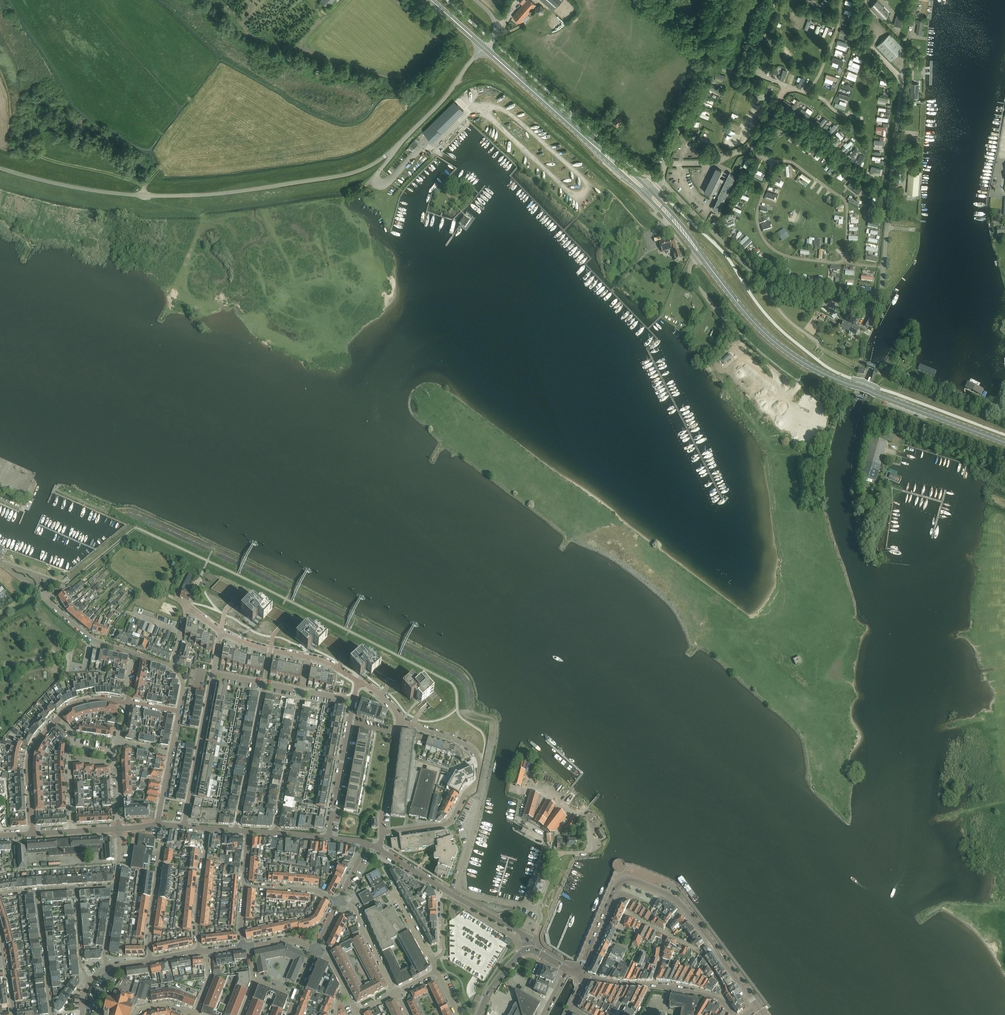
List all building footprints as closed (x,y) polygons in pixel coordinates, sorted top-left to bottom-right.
[(520,23),(536,5),(531,0),(527,0),(527,1),(526,0),(523,0),(521,2),(524,4),(513,17),(520,23)] [(554,10),(563,0),(542,0),(554,10)] [(870,8),(881,20),(889,13),(877,0),(870,8)] [(904,18),(897,16),(894,25),(901,27),(904,18)] [(923,25),(924,25),(925,21),(917,20),(916,24),(918,24),(916,34),(921,35),(923,25)] [(890,34),(882,42),(877,47),(891,61),(904,49),(890,34)] [(778,38),(769,36),(767,45),(776,47),(778,38)] [(842,60),(837,60),(837,56),(831,56),(831,61),(838,61),(838,64),(842,64),(842,60)] [(832,60),(830,65),(837,67),(837,69),(841,70),(842,66),(837,64),(838,62),(832,60)] [(848,64),(847,68),(857,72),(859,68),(848,64)] [(878,67),(885,74),(887,72),(881,65),(878,67)] [(822,87),(834,90),(835,82),(832,81),(830,85),(823,84),(822,87)] [(911,84),(911,85),(910,98),(918,98),(919,84),(911,84)] [(793,107),(793,108),(795,109),(800,101),(796,98),(792,106),(793,107)] [(427,135),(457,104),(454,101),(423,131),(427,135)] [(427,135),(426,135),(433,141),(442,132),(464,111),(457,104),(427,135)] [(617,126),(622,121),(618,117),(613,123),(617,126)] [(832,123),(826,131),(831,134),(837,126),(832,123)] [(839,140),(846,135),(843,131),(836,137),(839,140)] [(414,141),(410,145),(414,149),(418,144),(414,141)] [(869,173),(879,174),(879,167),(870,166),(869,173)] [(730,173),(725,181),(718,178),(721,171),(716,168),(704,192),(710,195),(711,192),(719,195),(718,196),(719,197),(713,209),(718,212),(735,178),(730,173)] [(842,168),(836,176),(839,178),(845,170),(842,168)] [(753,176),(762,181),(763,177),(759,174),(760,171),(756,169),(753,176)] [(801,170),(795,178),(798,180),(804,172),(801,170)] [(907,194),(917,195),(919,175),(909,174),(907,194)] [(847,185),(858,194),(861,190),(849,182),(847,185)] [(747,200),(749,196),(741,193),(743,190),(740,189),(737,197),(747,200)] [(857,204),(858,200),(851,200),(851,195),(848,195),(847,202),(857,204)] [(833,219),(838,220),(838,223),(842,223),(842,215),(833,215),(833,219)] [(470,220),(464,216),(459,223),(465,227),(470,220)] [(769,220),(760,222),(763,230),(772,228),(769,220)] [(997,228),(997,236),(1004,236),(1004,228),(997,228)] [(674,257),(675,261),(682,259),(680,251),(677,251),(676,248),(674,238),(659,242),(662,252),(672,249),(673,252),(672,253),(673,257),(674,257)] [(836,312),(833,310),(832,311),(828,309),(826,313),(829,315),(829,316),(833,318),(836,312)] [(869,316),(866,321),(864,324),(867,326),(872,317),(869,316)] [(851,328),(852,326),(844,322),(841,327),(849,332),(851,328)] [(852,326),(851,328),(849,332),(856,336),(859,330),(852,326)] [(732,356),(724,362),(726,364),(734,358),(732,356)] [(918,370),(934,377),(937,371),(920,364),(918,370)] [(739,367),(733,371),(738,377),(744,373),(739,367)] [(749,388),(752,393),(760,388),(757,383),(749,388)] [(969,383),(966,389),(982,397),(985,390),(969,383)] [(894,435),(882,432),(881,436),(884,437),(883,439),(892,442),(894,435)] [(876,482),(887,443),(876,440),(878,435),(873,434),(861,477),(876,482)] [(31,476),(33,472),(15,464),(14,465),(19,467),(17,470),(31,476)] [(189,587),(194,576),(189,573),(187,579),(182,589),(183,590),(180,597),(184,599),(187,591),(189,587)] [(194,576),(189,587),(192,589),(198,577),(194,576)] [(214,586),(211,589),(224,596),(244,606),(252,598),(254,597),(237,589),(220,580),(214,586)] [(73,593),(74,593),(71,588),(58,596),(61,601),(73,593)] [(75,595),(73,593),(61,601),(63,605),(72,599),(71,597),(75,595)] [(72,599),(63,605),(66,609),(72,605),(71,603),(79,598),(77,596),(72,599)] [(244,606),(239,610),(252,622),(253,621),(256,618),(257,618),(256,617),(258,615),(259,615),(263,619),(266,617),(272,610),(266,604),(263,601),(258,602),(258,603),(252,598),(244,606)] [(68,609),(67,611),(71,615),(80,603),(79,602),(74,607),(73,606),(70,608),(69,609),(68,609)] [(84,606),(80,603),(71,615),(74,618),(84,606)] [(86,608),(84,606),(74,618),(78,621),(83,615),(81,613),(86,608)] [(272,610),(266,617),(286,627),(299,633),(304,628),(308,625),(309,624),(292,616),(274,607),(272,610)] [(85,612),(83,615),(78,621),(82,624),(92,612),(90,610),(87,614),(85,612)] [(94,613),(92,612),(82,624),(85,627),(91,621),(89,619),(94,613)] [(95,616),(91,621),(85,627),(89,630),(90,630),(92,628),(91,628),(92,627),(93,627),(94,623),(94,622),(93,621),(96,617),(95,616)] [(100,617),(100,618),(97,625),(95,624),(92,631),(97,633),(100,625),(102,618),(100,617)] [(100,625),(97,633),(101,635),(107,620),(108,620),(105,618),(102,626),(100,625)] [(190,638),(193,624),(187,623),(185,634),(191,635),(190,638)] [(152,634),(155,626),(150,624),(147,632),(152,634)] [(193,624),(190,638),(196,639),(195,642),(196,642),(198,628),(193,627),(193,624)] [(299,633),(294,638),(307,650),(308,649),(311,646),(312,645),(311,645),(313,642),(314,642),(318,646),(321,644),(327,637),(321,632),(318,629),(313,629),(313,630),(308,625),(304,628),(299,633)] [(133,626),(132,628),(131,631),(126,644),(132,646),(135,637),(132,636),(135,627),(133,626)] [(127,634),(124,633),(121,642),(126,644),(131,631),(132,628),(129,627),(127,634)] [(198,628),(196,642),(201,643),(201,646),(204,632),(198,631),(199,628),(198,628)] [(118,631),(114,640),(121,642),(124,633),(118,631)] [(204,632),(201,646),(207,647),(206,649),(206,650),(209,636),(203,635),(204,632)] [(327,637),(321,644),(326,647),(352,660),(362,651),(330,635),(329,634),(327,637)] [(135,637),(132,646),(138,648),(141,639),(142,636),(140,635),(139,639),(135,637)] [(150,639),(142,636),(141,639),(138,648),(145,651),(149,641),(150,639)] [(209,636),(206,650),(212,651),(215,639),(209,638),(209,636)] [(154,646),(151,653),(157,656),(161,645),(157,644),(159,640),(159,639),(157,638),(157,639),(154,646)] [(152,640),(150,639),(149,641),(145,651),(151,653),(154,646),(150,644),(152,640)] [(182,644),(180,652),(189,654),(191,647),(190,647),(191,644),(186,642),(185,645),(182,644)] [(163,646),(161,645),(157,656),(163,658),(167,647),(165,646),(164,649),(162,649),(163,646)] [(170,648),(167,647),(163,658),(170,660),(173,653),(169,651),(170,648)] [(227,662),(230,649),(223,648),(221,660),(227,661),(227,662)] [(230,649),(227,662),(233,663),(233,664),(235,652),(230,651),(230,649)] [(367,657),(362,651),(352,660),(348,663),(360,676),(365,672),(364,671),(367,669),(371,673),(374,671),(381,665),(372,656),(370,654),(367,657)] [(235,652),(233,664),(239,665),(238,666),(239,666),(241,654),(235,653),(235,652)] [(241,654),(239,666),(244,667),(244,668),(247,656),(241,655),(241,654)] [(247,656),(244,668),(250,669),(252,658),(247,656)] [(387,663),(372,656),(381,665),(374,671),(382,674),(387,663)] [(187,659),(179,657),(178,657),(177,664),(177,665),(180,666),(182,660),(187,661),(187,659)] [(796,665),(802,662),(799,657),(793,660),(796,665)] [(253,658),(252,658),(250,669),(256,670),(258,659),(253,658)] [(258,659),(256,670),(262,672),(264,660),(258,659)] [(186,663),(187,661),(182,660),(180,666),(185,667),(190,668),(191,664),(187,663),(186,663)] [(141,661),(139,669),(146,670),(147,667),(149,668),(148,670),(150,671),(151,665),(145,664),(146,662),(141,661)] [(276,674),(278,663),(272,662),(270,673),(276,674)] [(284,664),(278,663),(276,674),(282,675),(284,664)] [(403,685),(406,686),(411,682),(417,688),(418,687),(417,685),(422,680),(387,663),(382,674),(388,677),(388,678),(395,681),(403,685)] [(290,665),(284,664),(282,675),(288,676),(290,665)] [(290,665),(288,676),(294,678),(296,666),(290,665)] [(296,666),(294,678),(300,679),(302,667),(296,666)] [(139,669),(138,674),(146,675),(147,670),(148,670),(149,668),(147,667),(146,670),(139,669)] [(311,669),(309,680),(315,681),(317,671),(317,670),(311,669)] [(315,681),(314,682),(320,683),(322,673),(322,672),(317,671),(315,681)] [(326,685),(325,691),(333,692),(336,676),(336,675),(330,672),(329,672),(328,674),(328,675),(326,685)] [(124,676),(109,673),(107,673),(107,675),(116,677),(115,680),(123,681),(124,676)] [(320,683),(320,684),(326,685),(328,675),(328,674),(322,673),(320,683)] [(416,695),(418,697),(416,698),(421,703),(425,699),(433,692),(430,688),(422,680),(417,685),(418,687),(417,688),(411,682),(406,686),(404,688),(404,687),(400,690),(410,701),(415,696),(416,695)] [(71,691),(70,688),(69,685),(67,686),(68,689),(69,691),(72,699),(77,698),(76,692),(75,689),(71,691)] [(426,702),(427,702),(431,707),(432,707),(434,709),(443,701),(434,691),(430,687),(430,688),(433,692),(425,699),(427,701),(426,702)] [(66,693),(64,690),(63,688),(61,689),(63,691),(68,701),(72,699),(69,691),(66,693)] [(60,690),(61,693),(62,695),(59,697),(64,704),(68,701),(63,691),(61,689),(60,690)] [(243,694),(243,693),(241,693),(241,696),(242,696),(257,699),(258,694),(258,692),(249,690),(248,692),(249,692),(247,692),(247,694),(245,693),(245,694),(243,694)] [(52,695),(51,696),(53,699),(60,707),(64,704),(59,697),(56,699),(52,695)] [(53,699),(51,696),(49,698),(51,700),(53,702),(50,705),(55,709),(56,711),(60,707),(53,699)] [(50,705),(47,701),(45,699),(44,700),(48,704),(45,707),(52,713),(55,709),(50,705)] [(383,723),(385,716),(387,711),(379,708),(379,707),(376,706),(376,705),(373,704),(371,705),(369,704),(365,703),(365,704),(362,703),(358,714),(367,717),(366,718),(374,721),(375,720),(383,723)] [(39,705),(38,707),(48,716),(52,713),(45,707),(43,709),(41,707),(39,705)] [(255,709),(239,706),(238,707),(240,708),(246,709),(246,712),(254,714),(255,709)] [(344,715),(345,712),(346,709),(343,708),(343,707),(335,706),(334,710),(331,710),(330,712),(344,715)] [(48,716),(38,707),(36,708),(39,710),(40,712),(38,714),(40,715),(45,720),(48,716)] [(79,708),(73,710),(77,717),(79,717),(82,715),(79,708)] [(73,710),(68,714),(76,725),(77,725),(77,726),(78,724),(76,721),(74,719),(77,717),(73,710)] [(344,715),(330,712),(333,713),(332,718),(343,720),(344,715)] [(153,724),(151,723),(150,727),(154,728),(155,722),(158,722),(160,714),(155,713),(153,724)] [(76,725),(68,714),(63,718),(69,724),(71,722),(75,727),(76,725)] [(40,715),(38,717),(36,719),(42,725),(46,721),(45,720),(40,715)] [(107,720),(104,719),(100,718),(100,720),(105,721),(104,724),(106,725),(107,725),(107,724),(110,724),(110,728),(113,728),(113,725),(114,726),(116,719),(114,718),(114,716),(113,716),(111,715),(109,715),(108,717),(107,720)] [(316,720),(301,717),(300,722),(308,724),(313,725),(315,726),(316,720)] [(277,718),(276,722),(276,723),(291,726),(292,722),(292,721),(283,719),(282,723),(280,722),(280,721),(280,719),(279,719),(277,718)] [(35,720),(33,723),(39,729),(41,727),(42,725),(36,719),(35,720)] [(236,723),(235,725),(252,729),(253,724),(244,722),(243,724),(241,724),(241,721),(236,720),(236,721),(238,722),(237,723),(236,723)] [(77,725),(76,725),(75,727),(73,728),(76,731),(76,732),(82,732),(82,727),(80,727),(81,721),(78,721),(78,724),(77,726),(77,725)] [(26,722),(25,724),(36,733),(39,729),(33,723),(30,725),(28,724),(26,722)] [(36,733),(25,724),(23,725),(28,729),(26,731),(33,736),(36,733)] [(252,729),(235,725),(234,728),(236,728),(236,730),(238,731),(239,728),(242,729),(242,732),(251,733),(252,729)] [(50,732),(52,734),(48,738),(50,739),(60,729),(56,726),(50,732)] [(14,728),(14,729),(13,729),(30,741),(33,736),(26,731),(24,734),(14,728)] [(275,728),(274,732),(274,733),(289,736),(290,731),(281,729),(280,732),(276,732),(277,729),(278,728),(275,728)] [(13,729),(12,731),(22,738),(20,741),(22,742),(28,745),(30,741),(13,729)] [(63,733),(60,729),(50,739),(52,741),(55,737),(57,739),(63,733)] [(359,730),(358,736),(369,739),(371,732),(359,730)] [(401,731),(393,798),(391,816),(399,817),(399,818),(405,818),(405,815),(407,800),(412,800),(418,772),(413,771),(417,741),(415,741),(415,740),(412,739),(414,733),(416,733),(416,732),(410,732),(401,731)] [(298,732),(297,737),(314,741),(314,739),(306,737),(307,734),(298,732)] [(57,739),(55,741),(53,743),(55,744),(59,740),(61,742),(67,736),(63,733),(57,739)] [(428,737),(416,733),(414,733),(412,739),(415,740),(426,744),(428,737)] [(217,743),(218,737),(207,735),(206,741),(217,743)] [(52,742),(46,736),(41,741),(51,748),(50,750),(52,751),(54,748),(50,745),(52,742)] [(358,736),(356,743),(368,745),(369,739),(358,736)] [(428,737),(426,744),(425,747),(431,749),(434,739),(428,737)] [(542,746),(532,737),(530,739),(539,748),(543,749),(542,746)] [(13,742),(4,739),(2,741),(10,743),(20,747),(22,742),(20,741),(15,738),(13,742)] [(439,741),(434,739),(431,749),(436,750),(439,741)] [(2,741),(0,743),(6,745),(6,744),(12,746),(11,749),(19,751),(20,747),(10,743),(2,741)] [(41,741),(38,747),(46,751),(48,748),(50,750),(51,748),(41,741)] [(439,741),(436,750),(442,752),(445,743),(439,741)] [(272,743),(272,744),(272,745),(278,746),(277,749),(286,751),(287,746),(272,743)] [(356,743),(355,749),(367,751),(368,745),(356,743)] [(445,743),(442,752),(447,754),(450,744),(445,743)] [(58,751),(56,750),(54,750),(53,752),(55,753),(64,753),(65,745),(59,744),(58,751)] [(447,754),(453,756),(455,747),(453,746),(450,744),(447,754)] [(46,751),(38,747),(36,752),(49,757),(50,755),(45,753),(46,751)] [(460,751),(455,747),(453,756),(456,757),(459,760),(461,761),(464,760),(462,755),(460,751)] [(271,749),(271,752),(270,754),(285,757),(286,753),(286,752),(277,751),(276,753),(273,753),(274,749),(271,749)] [(355,749),(355,751),(354,755),(366,757),(367,751),(355,749)] [(1,753),(1,756),(4,756),(9,757),(9,760),(17,761),(18,756),(7,754),(0,752),(0,753),(1,753)] [(49,757),(36,752),(34,758),(42,760),(43,757),(48,759),(49,757)] [(337,754),(326,752),(325,758),(336,760),(337,754)] [(294,754),(293,758),(306,761),(307,761),(310,762),(311,756),(306,756),(305,759),(302,758),(303,755),(294,753),(293,754),(294,754)] [(270,754),(270,757),(269,760),(272,760),(272,758),(273,758),(273,757),(276,758),(275,760),(284,762),(285,757),(270,754)] [(354,755),(354,757),(353,761),(365,763),(366,757),(354,755)] [(556,757),(554,761),(574,779),(577,779),(578,777),(576,775),(556,757)] [(325,759),(323,765),(335,767),(336,761),(325,759)] [(353,761),(352,764),(352,767),(364,770),(365,763),(353,761)] [(352,767),(351,773),(362,776),(364,770),(352,767)] [(474,772),(473,767),(457,774),(456,777),(455,776),(448,788),(459,794),(465,783),(465,782),(465,781),(467,782),(473,780),(474,772)] [(517,768),(513,784),(520,786),(524,770),(517,768)] [(155,769),(152,769),(151,771),(150,771),(149,776),(157,777),(158,773),(157,773),(157,772),(155,772),(155,769)] [(163,771),(155,769),(155,772),(157,772),(157,773),(158,773),(157,777),(162,778),(163,771)] [(420,769),(411,808),(409,816),(415,817),(420,818),(426,819),(428,812),(437,773),(420,769)] [(351,773),(349,780),(361,782),(362,776),(351,773)] [(149,780),(149,785),(147,785),(146,787),(147,787),(148,788),(159,790),(161,783),(149,780)] [(349,780),(349,782),(348,786),(360,788),(361,782),(349,780)] [(590,788),(585,784),(581,787),(585,790),(603,806),(606,806),(607,804),(606,802),(590,788)] [(348,786),(347,792),(359,794),(360,788),(348,786)] [(148,788),(147,794),(158,797),(159,790),(148,788)] [(197,789),(196,794),(198,795),(198,796),(206,798),(208,791),(197,789)] [(455,801),(458,796),(445,789),(444,791),(449,793),(447,797),(455,801)] [(286,793),(285,797),(302,800),(302,798),(298,797),(297,798),(294,797),(295,794),(286,792),(286,793)] [(347,792),(347,795),(346,798),(358,800),(359,794),(347,792)] [(524,815),(533,818),(534,812),(532,811),(537,794),(530,792),(524,815)] [(158,797),(147,794),(144,793),(143,800),(146,800),(157,803),(158,797)] [(433,801),(429,820),(435,821),(436,816),(436,815),(438,807),(440,805),(442,799),(434,796),(432,801),(433,801)] [(447,797),(444,802),(453,806),(455,801),(447,797)] [(200,820),(202,809),(203,802),(204,800),(195,798),(191,818),(199,820),(200,820)] [(346,798),(345,801),(345,804),(357,807),(358,800),(346,798)] [(328,801),(317,799),(316,805),(324,807),(324,806),(327,806),(328,801)] [(128,800),(124,800),(124,807),(125,818),(125,819),(126,819),(130,819),(134,818),(135,818),(139,818),(140,818),(144,818),(148,817),(148,818),(149,818),(149,817),(149,813),(150,813),(150,810),(149,810),(148,805),(144,805),(144,804),(144,803),(133,801),(131,800),(129,800),(128,800)] [(547,800),(534,821),(543,826),(550,813),(553,809),(555,805),(547,800)] [(284,803),(283,807),(298,810),(300,811),(301,807),(299,806),(298,808),(293,807),(293,804),(284,802),(284,803)] [(453,806),(444,802),(442,807),(450,811),(453,806)] [(345,804),(344,811),(355,813),(357,807),(345,804)] [(450,811),(442,807),(439,812),(447,816),(448,815),(450,811)] [(316,818),(314,829),(314,828),(323,830),(327,809),(318,808),(317,810),(320,811),(318,819),(316,818)] [(200,820),(199,820),(199,821),(205,822),(205,821),(207,809),(207,810),(202,809),(200,820)] [(259,809),(259,810),(259,812),(258,818),(256,826),(261,827),(264,810),(261,809),(259,809)] [(553,809),(550,813),(552,815),(543,827),(550,833),(555,832),(567,816),(562,813),(558,810),(557,809),(555,811),(553,809)] [(295,815),(293,815),(293,817),(292,817),(289,828),(295,829),(298,812),(295,812),(295,815)] [(293,815),(291,814),(287,813),(284,828),(289,828),(292,817),(293,817),(293,815)] [(303,828),(306,816),(305,816),(305,817),(300,816),(297,828),(303,829),(303,828)] [(601,829),(596,831),(601,839),(605,837),(601,829)] [(158,831),(157,835),(163,836),(163,839),(165,839),(165,843),(165,844),(167,844),(167,843),(169,832),(162,831),(158,831)] [(401,838),(401,834),(398,835),(399,839),(390,840),(392,848),(400,853),(401,851),(437,846),(437,849),(435,849),(435,855),(441,856),(434,875),(440,879),(442,876),(447,877),(455,854),(448,831),(436,833),(436,832),(433,833),(433,834),(401,838)] [(570,838),(570,835),(569,835),(569,831),(566,831),(566,832),(563,833),(563,836),(566,835),(566,848),(576,848),(576,843),(576,839),(574,839),(574,838),(570,838)] [(178,842),(178,843),(177,847),(180,847),(181,842),(184,842),(185,842),(185,834),(179,833),(179,842),(178,842)] [(144,864),(148,864),(149,855),(145,854),(146,849),(146,848),(146,846),(154,848),(155,837),(139,835),(137,845),(138,845),(137,847),(134,846),(130,868),(131,868),(131,869),(136,870),(136,869),(143,870),(144,864)] [(200,836),(191,835),(190,846),(199,847),(199,844),(197,844),(197,842),(200,842),(200,836)] [(227,848),(226,850),(226,852),(230,852),(230,855),(230,857),(227,856),(227,858),(230,858),(232,859),(232,853),(233,853),(233,852),(233,848),(235,848),(235,837),(229,837),(228,837),(227,846),(232,846),(232,848),(227,848)] [(233,852),(233,853),(235,853),(234,857),(235,857),(234,861),(236,861),(236,862),(234,862),(234,866),(239,866),(240,863),(242,849),(243,844),(243,838),(235,837),(235,848),(233,848),(233,852)] [(56,841),(49,841),(50,852),(49,852),(49,856),(80,854),(79,850),(101,849),(103,849),(103,853),(102,853),(102,860),(114,860),(113,845),(112,838),(107,838),(107,839),(103,839),(103,838),(100,838),(71,840),(71,839),(56,840),(56,841)] [(49,841),(27,843),(27,847),(15,847),(15,861),(14,861),(14,869),(26,868),(25,854),(49,852),(50,852),(49,841)] [(290,851),(290,855),(297,855),(300,841),(294,841),(293,841),(292,841),(290,851)] [(308,842),(301,841),(300,849),(307,850),(308,842)] [(308,852),(306,860),(308,860),(310,854),(312,854),(312,855),(314,843),(310,842),(308,852)] [(312,855),(310,867),(315,867),(315,865),(313,865),(314,854),(316,854),(319,843),(314,843),(312,855)] [(327,844),(320,844),(318,857),(321,857),(321,859),(323,859),(322,862),(326,862),(326,859),(325,859),(326,856),(327,844)] [(342,855),(341,858),(344,858),(344,856),(347,856),(352,858),(353,857),(347,856),(348,852),(349,847),(343,846),(342,855)] [(165,850),(165,856),(180,858),(180,856),(176,855),(173,854),(174,851),(170,851),(165,850)] [(213,856),(207,855),(207,861),(222,863),(224,863),(225,859),(219,858),(213,857),(213,856)] [(230,858),(227,858),(225,858),(225,859),(224,863),(224,865),(222,875),(230,876),(238,877),(238,876),(239,870),(239,866),(234,866),(234,862),(236,862),(236,861),(234,861),(235,857),(234,857),(233,862),(232,862),(232,859),(230,858)] [(326,868),(326,872),(326,874),(330,875),(331,874),(333,871),(334,869),(335,866),(330,866),(330,860),(332,860),(332,859),(331,859),(326,859),(326,862),(327,862),(327,863),(326,863),(326,868)] [(189,872),(196,873),(196,869),(197,869),(197,863),(190,862),(187,862),(187,866),(186,872),(189,872)] [(334,869),(333,871),(343,875),(346,868),(336,864),(335,866),(334,869)] [(400,876),(402,873),(394,868),(389,872),(396,884),(400,882),(397,876),(397,875),(400,877),(400,876)] [(382,879),(377,870),(369,874),(369,875),(366,876),(372,888),(378,898),(388,892),(383,882),(382,879)] [(343,875),(333,871),(331,874),(330,875),(332,876),(341,880),(343,875)] [(8,881),(5,881),(7,889),(13,888),(13,880),(12,873),(10,874),(8,874),(8,881)] [(406,875),(404,879),(403,880),(408,883),(407,885),(408,887),(413,879),(406,875)] [(341,880),(332,876),(331,878),(333,879),(332,882),(338,885),(341,880)] [(535,895),(541,880),(534,877),(529,892),(535,895)] [(413,879),(408,887),(412,891),(418,882),(413,879)] [(401,881),(400,882),(396,884),(400,891),(405,888),(405,887),(401,881)] [(332,882),(329,887),(336,890),(338,885),(332,882)] [(418,882),(412,891),(413,892),(415,895),(415,896),(416,896),(423,886),(418,882)] [(423,886),(416,896),(418,901),(419,901),(422,898),(428,889),(423,886)] [(329,887),(327,892),(333,895),(336,890),(329,887)] [(405,887),(405,888),(400,891),(403,896),(409,893),(408,892),(409,892),(407,887),(406,888),(405,887)] [(372,888),(358,895),(364,906),(378,898),(372,888)] [(433,892),(428,889),(422,898),(419,901),(422,906),(425,904),(435,904),(435,898),(434,894),(433,892)] [(410,891),(409,892),(408,892),(409,893),(403,896),(406,901),(412,898),(411,897),(413,896),(414,897),(415,896),(415,895),(413,896),(414,896),(412,897),(411,894),(413,892),(412,891),(411,892),(410,891)] [(312,895),(304,895),(303,905),(305,905),(305,902),(310,903),(311,900),(312,895)] [(416,896),(415,896),(414,897),(413,896),(411,897),(412,898),(406,901),(409,906),(415,903),(414,903),(416,902),(418,901),(416,896)] [(322,900),(319,905),(326,909),(329,903),(322,900)] [(0,904),(0,909),(4,908),(3,905),(9,903),(8,901),(5,902),(0,904)] [(419,901),(418,901),(416,902),(414,903),(415,903),(409,906),(415,917),(420,914),(417,909),(421,907),(422,906),(419,901)] [(658,901),(653,907),(653,908),(657,910),(658,910),(662,906),(664,902),(659,901),(658,901)] [(631,902),(629,906),(627,909),(632,912),(636,905),(631,902)] [(662,906),(658,910),(664,915),(668,912),(672,906),(671,905),(668,904),(664,902),(662,906)] [(375,908),(365,912),(382,953),(383,954),(390,950),(390,949),(393,947),(390,941),(398,937),(408,932),(389,907),(386,909),(383,905),(381,906),(379,904),(375,906),(376,908),(375,908)] [(626,908),(620,904),(617,911),(623,915),(626,908)] [(319,905),(316,911),(323,915),(326,909),(319,905)] [(641,908),(636,905),(632,912),(637,915),(641,908)] [(673,907),(672,906),(668,912),(664,915),(666,916),(669,913),(672,916),(677,911),(675,909),(673,907)] [(641,908),(637,915),(642,918),(646,910),(641,908)] [(455,917),(449,921),(449,925),(449,957),(450,958),(450,961),(452,963),(474,976),(477,978),(481,980),(486,979),(506,946),(511,939),(465,910),(455,917)] [(651,913),(646,910),(642,918),(647,920),(651,913)] [(0,915),(0,918),(0,920),(7,917),(7,915),(9,914),(12,913),(12,911),(8,912),(0,915)] [(316,911),(314,917),(320,921),(323,915),(316,911)] [(352,913),(350,914),(345,916),(347,921),(348,923),(352,922),(353,925),(356,924),(354,920),(352,913)] [(420,914),(415,917),(418,922),(424,919),(423,918),(424,918),(421,913),(420,914)] [(345,916),(342,914),(340,917),(339,920),(346,924),(347,921),(345,916)] [(682,915),(676,921),(679,925),(681,927),(682,927),(687,922),(682,915)] [(7,917),(0,920),(2,924),(9,922),(8,920),(14,918),(13,916),(7,918),(7,917)] [(660,921),(662,918),(658,916),(656,918),(654,917),(651,923),(656,925),(658,920),(660,921)] [(663,916),(662,918),(660,921),(666,925),(669,920),(663,916)] [(630,928),(634,920),(628,917),(624,926),(630,929),(630,928)] [(304,918),(302,919),(304,929),(310,927),(309,920),(305,921),(304,918)] [(424,919),(418,922),(421,927),(426,925),(427,924),(424,918),(423,918),(424,919)] [(337,923),(336,926),(343,930),(346,924),(339,920),(337,922),(337,923)] [(658,920),(656,925),(664,930),(666,925),(660,921),(658,920)] [(687,922),(682,927),(695,942),(692,944),(698,948),(704,943),(687,922)] [(638,930),(636,935),(642,939),(643,939),(649,928),(644,925),(641,924),(638,930)] [(94,925),(94,926),(94,932),(97,932),(104,934),(105,927),(99,926),(98,930),(95,929),(96,925),(94,925)] [(426,925),(421,927),(425,935),(428,933),(430,932),(426,925)] [(16,928),(16,926),(3,929),(4,934),(11,932),(11,930),(16,928)] [(335,928),(333,932),(340,936),(343,930),(336,926),(335,928)] [(359,931),(357,926),(350,928),(352,934),(353,937),(359,934),(358,931),(359,931)] [(653,930),(649,928),(643,939),(648,942),(653,931),(653,930)] [(614,934),(607,931),(605,935),(612,939),(614,934)] [(653,931),(648,942),(652,944),(656,937),(659,938),(660,934),(657,933),(653,931)] [(332,933),(330,938),(337,942),(340,936),(333,932),(332,933)] [(408,932),(398,937),(419,975),(429,970),(411,937),(408,932)] [(432,939),(428,933),(425,935),(431,945),(434,944),(433,939),(432,939)] [(22,935),(5,939),(6,944),(14,943),(13,940),(16,939),(22,937),(22,935)] [(612,939),(605,935),(603,940),(610,943),(612,939)] [(636,935),(635,938),(632,944),(638,947),(641,942),(642,939),(636,935)] [(370,995),(372,996),(374,995),(374,993),(387,987),(361,936),(352,941),(351,940),(339,946),(340,947),(330,952),(357,1002),(370,995)] [(667,937),(666,943),(675,947),(677,942),(667,937)] [(93,944),(93,946),(96,946),(99,946),(102,946),(103,940),(94,939),(94,938),(93,938),(93,939),(93,940),(96,941),(96,944),(93,944)] [(337,942),(330,938),(329,939),(327,944),(329,945),(328,947),(332,949),(332,947),(333,947),(335,942),(336,943),(337,942)] [(507,939),(504,944),(511,948),(514,943),(507,939)] [(610,943),(603,940),(604,940),(602,944),(607,946),(606,947),(608,948),(610,943)] [(675,947),(666,943),(665,948),(674,951),(676,947),(675,947)] [(302,965),(302,964),(307,954),(291,948),(292,947),(287,945),(287,944),(286,944),(285,944),(284,944),(283,944),(278,945),(278,946),(254,951),(256,961),(257,961),(257,962),(259,973),(267,971),(265,960),(281,957),(287,957),(294,960),(286,979),(295,982),(302,965)] [(709,950),(707,946),(703,949),(708,956),(712,953),(709,950)] [(650,958),(646,970),(650,972),(652,966),(656,968),(658,960),(660,948),(654,947),(652,958),(648,956),(648,957),(650,958)] [(607,951),(600,948),(597,956),(603,959),(607,951)] [(665,948),(664,953),(672,956),(674,952),(674,951),(665,948)] [(614,949),(611,954),(622,959),(625,954),(623,953),(621,952),(619,951),(617,950),(616,950),(614,949)] [(390,950),(383,954),(393,975),(398,986),(412,979),(414,978),(415,977),(416,976),(412,968),(410,969),(411,972),(409,973),(407,968),(400,972),(399,970),(400,969),(390,950)] [(637,965),(636,967),(640,969),(641,967),(646,956),(646,955),(644,955),(644,953),(642,952),(637,965)] [(672,956),(664,953),(663,959),(670,962),(670,961),(672,956)] [(708,956),(705,957),(709,962),(711,960),(712,961),(716,959),(712,953),(708,956)] [(227,960),(226,954),(219,955),(220,958),(220,957),(221,963),(221,965),(228,964),(227,960)] [(611,954),(608,960),(616,964),(614,967),(618,969),(621,961),(622,959),(611,954)] [(220,958),(219,955),(215,956),(212,957),(213,976),(222,975),(221,965),(221,963),(220,957),(220,958)] [(603,959),(597,956),(588,973),(595,975),(600,966),(603,959)] [(641,967),(640,969),(635,981),(641,981),(646,970),(650,958),(648,957),(648,956),(646,956),(641,967)] [(685,964),(682,969),(683,969),(688,972),(695,961),(696,959),(694,958),(692,960),(689,966),(685,964)] [(616,964),(608,960),(600,976),(607,978),(612,979),(618,969),(614,967),(616,964)] [(328,966),(329,965),(328,965),(320,961),(317,963),(306,988),(316,993),(328,966)] [(618,969),(612,979),(618,980),(624,981),(628,971),(628,970),(629,969),(630,966),(629,965),(621,961),(618,969)] [(666,970),(662,981),(667,982),(675,964),(670,961),(670,962),(668,966),(662,963),(662,964),(668,967),(666,970)] [(695,961),(688,972),(682,984),(689,985),(693,978),(696,972),(693,970),(697,962),(695,961)] [(169,971),(167,963),(160,964),(162,973),(166,972),(167,976),(169,976),(169,971)] [(631,966),(629,965),(630,966),(629,969),(628,970),(628,971),(624,981),(629,981),(636,967),(637,965),(632,963),(631,966)] [(675,963),(675,964),(667,982),(672,982),(679,967),(680,965),(675,963)] [(162,973),(160,964),(155,965),(157,973),(159,972),(162,983),(164,983),(162,973)] [(719,964),(715,967),(716,968),(714,970),(717,973),(723,969),(719,964)] [(697,970),(696,972),(693,978),(689,985),(695,986),(700,988),(706,978),(707,976),(708,976),(710,977),(712,972),(707,965),(706,967),(704,966),(701,972),(697,970)] [(540,978),(538,983),(537,982),(534,991),(537,992),(536,993),(540,994),(540,993),(546,996),(549,987),(547,987),(549,982),(552,983),(553,983),(553,982),(556,973),(557,973),(557,972),(556,972),(552,970),(549,969),(545,967),(544,967),(544,968),(540,966),(536,976),(540,978)] [(646,970),(641,981),(652,981),(656,968),(652,966),(650,972),(646,970)] [(636,967),(629,981),(635,981),(640,969),(636,967)] [(682,969),(679,967),(672,982),(676,983),(683,969),(682,969)] [(123,974),(121,977),(126,980),(129,981),(129,976),(134,975),(133,968),(126,969),(127,975),(126,976),(123,974)] [(666,970),(661,969),(660,971),(657,980),(662,981),(666,970)] [(688,972),(683,969),(676,983),(682,984),(688,972)] [(726,974),(723,969),(717,973),(720,978),(726,974)] [(250,982),(249,972),(236,974),(237,980),(235,986),(236,987),(235,990),(233,990),(232,993),(234,994),(232,997),(231,997),(229,1000),(231,1001),(229,1004),(228,1004),(223,1014),(237,1014),(250,982)] [(706,978),(700,988),(705,990),(714,975),(713,973),(712,972),(710,977),(708,976),(707,976),(706,978)] [(338,983),(333,974),(330,982),(328,982),(323,994),(334,998),(338,989),(337,989),(335,989),(337,984),(338,984),(338,983)] [(726,974),(720,978),(722,983),(730,979),(726,974)] [(719,983),(714,975),(705,990),(712,992),(719,983)] [(73,976),(69,982),(69,983),(76,987),(79,983),(78,976),(73,976)] [(202,1010),(203,1010),(202,1014),(205,1014),(215,1014),(214,1014),(220,1000),(218,1000),(219,996),(221,997),(222,993),(221,993),(222,989),(224,990),(225,986),(224,986),(225,982),(226,983),(229,976),(230,976),(215,977),(202,1010)] [(734,984),(730,979),(722,983),(724,987),(727,986),(728,988),(734,984)] [(596,983),(590,982),(582,997),(588,1000),(590,996),(596,983)] [(66,984),(64,987),(73,992),(76,987),(69,983),(67,985),(66,984)] [(107,997),(103,1011),(104,1012),(104,1011),(106,1012),(105,1014),(130,1014),(133,1005),(134,1005),(136,1003),(138,999),(145,1001),(149,987),(135,983),(131,995),(119,991),(119,993),(112,991),(110,993),(110,996),(111,996),(110,998),(108,998),(108,997),(107,997)] [(602,985),(596,983),(590,996),(595,999),(602,985)] [(720,987),(719,983),(712,992),(715,993),(717,994),(720,995),(721,992),(721,991),(719,990),(720,987)] [(737,989),(734,984),(728,988),(730,992),(730,993),(737,989)] [(602,985),(595,999),(600,1001),(608,986),(602,985)] [(257,988),(247,1014),(259,1014),(261,1014),(262,1011),(261,1010),(262,1007),(264,1007),(269,993),(271,994),(270,997),(272,997),(273,995),(275,995),(269,1010),(273,1012),(271,1014),(281,1014),(287,1000),(285,999),(287,996),(260,986),(259,989),(257,988)] [(608,986),(600,1001),(599,1002),(604,1005),(605,1003),(614,987),(608,986)] [(727,986),(724,987),(725,993),(724,994),(732,1006),(736,1004),(734,1001),(733,999),(734,998),(740,995),(741,994),(738,990),(737,991),(737,992),(736,992),(731,995),(730,993),(730,992),(728,988),(727,986)] [(64,987),(61,987),(64,989),(63,992),(70,996),(73,992),(64,987)] [(614,987),(605,1003),(610,1006),(619,987),(614,987)] [(610,1006),(607,1011),(611,1014),(615,1008),(618,1002),(625,988),(619,987),(610,1006)] [(508,1014),(533,1014),(539,1004),(539,1002),(514,988),(518,1003),(515,1004),(508,1014)] [(618,1002),(615,1008),(618,1011),(621,1006),(621,1005),(622,1004),(623,1004),(630,989),(625,988),(618,1002)] [(55,989),(53,989),(53,991),(54,992),(58,995),(60,996),(67,1001),(70,996),(63,992),(61,994),(56,991),(57,990),(55,989)] [(636,989),(630,989),(623,1004),(627,1007),(636,989)] [(636,989),(627,1007),(630,1004),(633,1006),(637,998),(642,989),(636,989)] [(642,989),(637,998),(642,1001),(648,989),(642,989)] [(175,990),(173,999),(177,1001),(181,992),(175,990)] [(312,993),(305,990),(303,995),(317,1001),(317,999),(319,995),(317,994),(316,998),(311,996),(312,993)] [(58,995),(54,992),(53,991),(54,998),(65,1005),(67,1001),(60,996),(58,999),(56,997),(58,995)] [(409,995),(408,997),(413,999),(418,996),(415,991),(411,993),(411,994),(409,995)] [(181,992),(177,1001),(183,1003),(186,995),(181,993),(181,992)] [(319,994),(319,995),(317,999),(332,1005),(333,1000),(326,997),(325,1000),(320,998),(322,995),(319,994)] [(191,997),(186,995),(183,1003),(188,1005),(191,997)] [(671,995),(670,1004),(670,1008),(674,1008),(674,1007),(683,1009),(682,1014),(694,1014),(695,1013),(696,1012),(702,1002),(703,1001),(698,1000),(671,995)] [(743,1001),(740,995),(734,998),(735,1001),(738,999),(741,1006),(744,1004),(743,1001)] [(197,999),(191,997),(188,1005),(193,1007),(197,999)] [(413,999),(408,997),(407,1000),(408,1002),(407,1003),(409,1007),(415,1004),(413,999)] [(588,1000),(582,997),(578,1006),(578,1007),(579,1008),(582,1011),(587,1002),(588,1000)] [(62,1009),(65,1005),(54,998),(55,1009),(59,1012),(62,1009)] [(637,998),(633,1006),(632,1009),(636,1011),(642,1001),(637,998)] [(317,999),(317,1001),(316,1003),(318,1004),(319,1004),(319,1003),(323,1004),(322,1007),(329,1009),(330,1010),(332,1005),(317,999)] [(388,1009),(396,1005),(394,999),(385,1003),(388,1009)] [(703,1003),(696,1014),(704,1014),(712,1002),(705,999),(703,1003)] [(736,1004),(732,1006),(737,1014),(743,1010),(740,1006),(741,1006),(738,999),(735,1001),(736,1004)] [(308,1003),(301,1000),(300,1003),(299,1005),(313,1010),(314,1007),(313,1006),(312,1008),(307,1006),(308,1003)] [(437,1003),(443,1014),(446,1014),(449,1013),(443,1000),(437,1003)] [(587,1002),(582,1011),(587,1014),(592,1004),(592,1005),(587,1002)] [(717,1004),(712,1002),(704,1014),(710,1014),(717,1004)] [(226,1005),(220,1003),(215,1014),(222,1014),(226,1005)] [(587,1014),(589,1014),(593,1014),(596,1009),(597,1006),(592,1004),(587,1014)] [(717,1004),(710,1014),(717,1014),(722,1009),(717,1004)] [(399,1010),(396,1005),(388,1009),(390,1014),(399,1010)] [(313,1010),(312,1012),(311,1014),(314,1014),(318,1014),(317,1014),(318,1012),(322,1014),(323,1014),(323,1012),(327,1014),(329,1009),(322,1007),(320,1011),(316,1009),(316,1008),(314,1007),(315,1007),(314,1007),(313,1010)]
